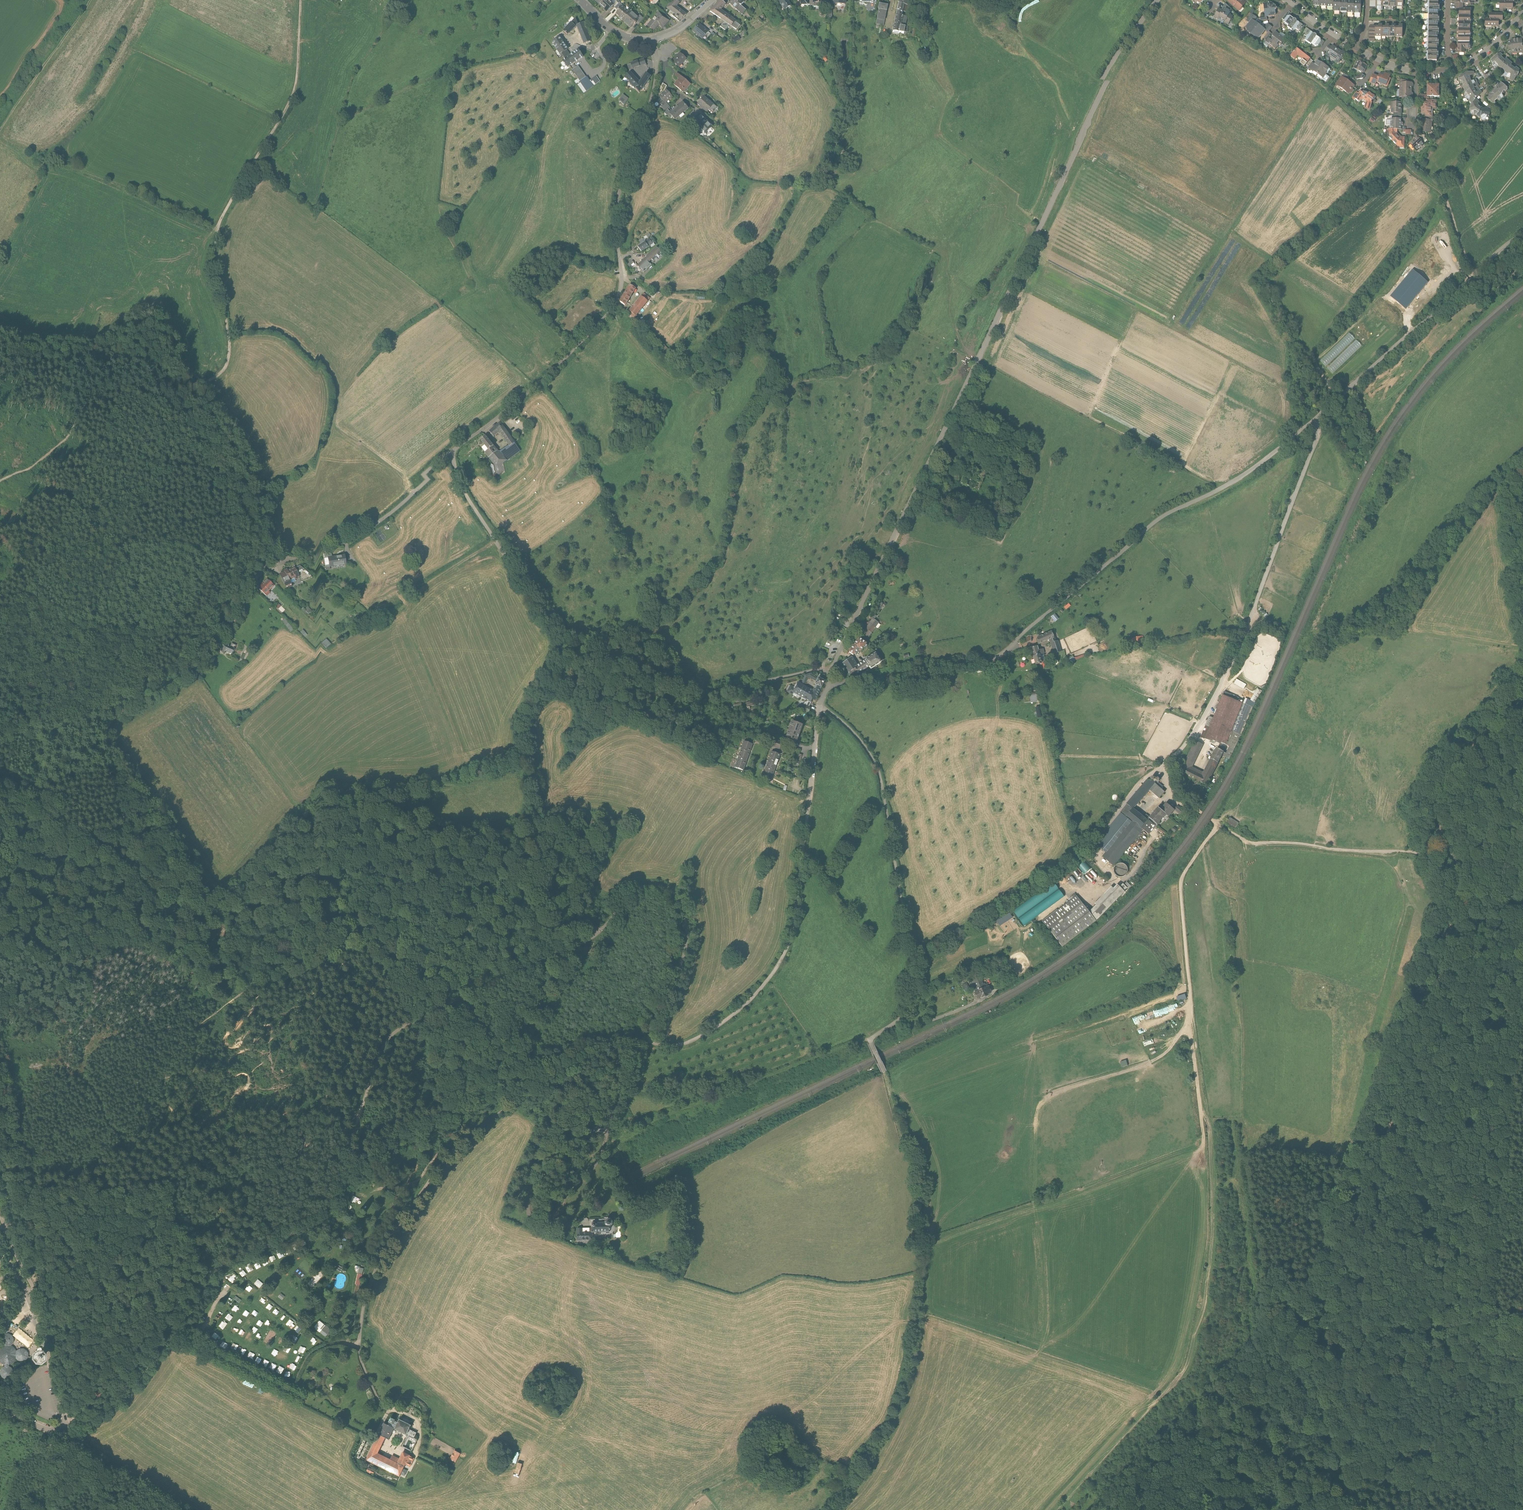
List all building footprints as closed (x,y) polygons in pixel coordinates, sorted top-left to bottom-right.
[(599,7),(607,15),(613,10),(614,8),(605,0),(599,7)] [(616,6),(610,0),(606,0),(605,0),(614,8),(616,6)] [(684,0),(677,0),(671,7),(676,11),(684,0)] [(742,19),(746,14),(741,10),(744,6),(737,0),(736,0),(730,7),(742,19)] [(797,1),(801,1),(801,3),(802,3),(801,9),(806,9),(806,3),(807,0),(797,0),(797,1)] [(813,10),(818,10),(822,10),(823,10),(823,9),(823,3),(823,0),(813,0),(813,10)] [(832,9),(845,9),(845,0),(832,0),(832,9)] [(860,1),(859,1),(859,8),(864,8),(864,9),(864,10),(865,10),(866,10),(867,10),(868,10),(868,9),(868,8),(873,8),(873,0),(860,0),(860,1)] [(1244,0),(1229,0),(1227,2),(1240,12),(1247,3),(1244,0)] [(785,1),(779,5),(784,14),(787,13),(790,10),(791,10),(785,1)] [(1264,3),(1265,18),(1276,17),(1275,10),(1279,10),(1275,2),(1264,3)] [(729,29),(731,30),(734,26),(735,25),(720,15),(725,8),(720,4),(714,11),(713,10),(710,15),(724,25),(729,29)] [(676,11),(671,7),(668,12),(674,17),(677,20),(679,21),(678,22),(680,24),(686,19),(676,11)] [(1223,7),(1221,10),(1218,8),(1213,17),(1230,26),(1235,17),(1230,15),(1232,12),(1223,7)] [(619,21),(623,24),(630,17),(624,12),(625,12),(622,10),(620,12),(619,12),(618,12),(618,13),(618,14),(619,14),(616,18),(620,21),(619,21)] [(1245,21),(1248,24),(1245,28),(1247,32),(1255,37),(1259,39),(1264,33),(1266,31),(1263,29),(1255,22),(1257,19),(1251,14),(1245,21)] [(1283,23),(1288,28),(1294,20),(1289,15),(1283,23)] [(630,17),(623,24),(623,25),(631,31),(634,28),(635,28),(636,27),(636,26),(637,25),(637,24),(638,22),(631,16),(630,17)] [(885,16),(879,16),(877,26),(883,27),(885,17),(885,16)] [(658,18),(648,30),(653,33),(655,33),(659,29),(662,31),(664,28),(666,29),(669,25),(668,25),(663,21),(660,18),(659,19),(658,18)] [(1302,25),(1294,20),(1288,28),(1295,33),(1302,25)] [(901,23),(896,22),(892,38),(898,40),(902,23),(901,23)] [(1268,24),(1263,29),(1266,31),(1264,33),(1267,35),(1265,38),(1268,41),(1273,35),(1269,32),(1273,28),(1268,24)] [(725,34),(729,29),(724,25),(720,31),(725,34)] [(734,26),(731,30),(736,34),(740,30),(734,26)] [(576,31),(572,27),(564,36),(568,39),(576,31)] [(584,27),(578,29),(577,29),(577,30),(585,47),(585,48),(586,48),(591,46),(584,27)] [(696,32),(693,35),(702,43),(704,40),(705,40),(708,36),(699,29),(696,32)] [(1303,39),(1309,44),(1316,36),(1309,31),(1303,39)] [(1277,51),(1286,40),(1275,32),(1273,35),(1268,41),(1266,43),(1277,51)] [(1322,41),(1316,36),(1309,44),(1311,45),(1315,46),(1318,46),(1322,41)] [(557,40),(555,38),(546,44),(548,47),(557,40)] [(558,43),(553,47),(558,54),(557,55),(560,59),(561,58),(561,59),(562,58),(566,55),(568,54),(560,42),(558,43)] [(1345,52),(1332,45),(1331,46),(1329,45),(1325,51),(1327,53),(1326,55),(1338,63),(1345,52)] [(1313,61),(1297,48),(1290,57),(1307,69),(1308,68),(1312,62),(1313,61)] [(1505,72),(1504,75),(1508,78),(1508,77),(1509,78),(1510,79),(1509,80),(1510,80),(1512,81),(1513,81),(1514,81),(1517,74),(1518,74),(1519,70),(1516,67),(1515,69),(1511,66),(1512,64),(1506,58),(1504,60),(1501,57),(1502,56),(1500,53),(1496,55),(1496,56),(1492,59),(1490,60),(1491,60),(1492,62),(1491,62),(1492,63),(1493,64),(1493,63),(1493,64),(1492,65),(1495,68),(1499,66),(1499,67),(1500,67),(1501,68),(1502,68),(1503,69),(1504,69),(1504,70),(1505,71),(1505,72)] [(566,64),(570,61),(566,55),(562,58),(566,64)] [(569,72),(583,62),(578,55),(570,61),(566,64),(564,65),(569,72)] [(680,59),(673,67),(679,72),(686,64),(680,59)] [(1357,59),(1352,69),(1362,76),(1368,66),(1357,59)] [(1324,79),(1330,69),(1317,60),(1315,64),(1311,70),(1324,79)] [(579,71),(573,75),(580,86),(586,81),(579,71)] [(1460,84),(1470,80),(1468,77),(1472,75),(1474,74),(1473,71),(1471,72),(1466,72),(1466,74),(1461,76),(1460,76),(1459,77),(1458,80),(1458,81),(1459,81),(1459,82),(1460,84)] [(1376,82),(1387,86),(1391,75),(1384,72),(1383,75),(1379,74),(1378,76),(1376,82)] [(1374,85),(1376,82),(1378,76),(1373,74),(1369,83),(1374,85)] [(1356,86),(1343,76),(1336,85),(1349,95),(1356,86)] [(640,88),(630,77),(625,82),(639,98),(651,81),(646,78),(640,88)] [(691,90),(678,79),(675,81),(679,85),(674,91),(683,98),(691,90)] [(1470,80),(1460,84),(1461,87),(1463,86),(1464,88),(1464,89),(1477,82),(1475,79),(1474,80),(1470,81),(1470,80)] [(584,97),(600,86),(597,81),(589,86),(586,81),(580,86),(581,87),(578,89),(584,97)] [(1477,82),(1464,89),(1465,92),(1465,96),(1466,97),(1472,93),(1472,92),(1475,90),(1473,88),(1477,86),(1478,85),(1477,82)] [(1497,84),(1496,87),(1496,88),(1492,93),(1491,92),(1488,94),(1490,96),(1487,97),(1487,98),(1489,101),(1490,101),(1492,103),(1493,104),(1495,103),(1495,101),(1497,99),(1500,100),(1504,97),(1502,94),(1504,90),(1505,91),(1507,89),(1507,88),(1508,88),(1507,87),(1506,87),(1505,86),(1502,83),(1501,82),(1501,83),(1499,85),(1497,84)] [(1439,85),(1427,84),(1427,96),(1438,96),(1439,85)] [(1358,93),(1356,91),(1352,97),(1358,102),(1360,98),(1366,101),(1364,108),(1370,109),(1374,97),(1360,89),(1358,93)] [(1472,93),(1466,97),(1467,99),(1468,99),(1469,100),(1469,101),(1468,101),(1471,104),(1475,99),(1479,94),(1481,92),(1480,90),(1478,92),(1477,92),(1476,92),(1475,90),(1472,92),(1472,93)] [(672,103),(667,97),(660,102),(662,104),(660,108),(663,111),(662,112),(666,118),(669,115),(670,114),(666,108),(672,103)] [(629,104),(623,99),(619,105),(625,109),(629,104)] [(1477,114),(1482,108),(1478,104),(1479,102),(1475,99),(1471,104),(1472,104),(1472,105),(1470,106),(1470,107),(1470,108),(1470,110),(1470,111),(1471,111),(1471,114),(1474,114),(1477,114),(1477,116),(1477,114)] [(1431,113),(1431,108),(1433,109),(1436,109),(1436,100),(1426,100),(1426,103),(1422,103),(1422,114),(1426,114),(1431,114),(1431,113)] [(1401,113),(1401,103),(1391,102),(1391,109),(1394,109),(1393,112),(1401,113)] [(702,106),(698,111),(707,119),(710,115),(713,117),(713,118),(714,118),(714,117),(717,114),(704,103),(702,106)] [(1477,114),(1477,116),(1480,118),(1481,118),(1483,120),(1486,118),(1487,115),(1489,116),(1490,111),(1486,108),(1484,109),(1482,108),(1477,114)] [(672,117),(670,119),(670,120),(673,123),(675,126),(688,115),(683,109),(672,117)] [(1401,119),(1391,118),(1391,125),(1390,129),(1397,129),(1401,130),(1401,125),(1403,125),(1403,123),(1401,123),(1401,119)] [(1425,120),(1421,120),(1421,121),(1420,124),(1421,124),(1421,125),(1422,125),(1421,127),(1420,132),(1429,132),(1430,126),(1431,126),(1431,121),(1425,120)] [(699,122),(693,128),(700,136),(705,141),(706,140),(712,134),(699,122)] [(1397,129),(1390,129),(1388,129),(1388,136),(1397,146),(1400,146),(1400,148),(1404,148),(1404,137),(1401,137),(1397,132),(1397,129)] [(1417,137),(1410,144),(1417,151),(1424,144),(1427,141),(1425,138),(1424,138),(1424,139),(1423,139),(1421,141),(1418,138),(1417,137)] [(638,249),(641,252),(646,248),(651,243),(649,241),(644,245),(644,246),(643,247),(643,246),(638,249)] [(637,254),(641,260),(653,252),(652,250),(654,249),(651,246),(650,247),(649,246),(646,248),(641,252),(637,254)] [(638,273),(644,280),(652,272),(649,270),(660,259),(656,255),(638,273)] [(1428,282),(1413,270),(1390,296),(1406,309),(1428,282)] [(619,309),(625,313),(636,296),(629,292),(619,309)] [(629,317),(636,323),(648,308),(641,303),(629,317)] [(1320,361),(1325,367),(1355,339),(1349,333),(1320,361)] [(1362,346),(1356,340),(1327,368),(1333,374),(1362,346)] [(491,439),(496,444),(501,440),(507,435),(501,430),(491,439)] [(510,453),(517,460),(522,457),(507,435),(501,440),(510,453)] [(501,459),(489,444),(482,449),(485,454),(483,455),(498,475),(518,461),(517,460),(510,453),(501,459)] [(325,567),(325,570),(326,571),(330,570),(330,568),(346,566),(345,555),(332,557),(331,553),(324,554),(324,558),(327,558),(329,565),(327,566),(326,566),(325,567)] [(282,565),(289,582),(295,579),(293,575),(304,571),(305,574),(316,569),(307,560),(306,561),(300,563),(298,559),(298,558),(291,561),(290,560),(286,561),(287,563),(282,565)] [(260,580),(268,587),(269,586),(270,588),(273,585),(271,584),(277,578),(270,570),(261,579),(260,580)] [(287,610),(285,613),(294,624),(296,621),(287,610)] [(878,623),(873,619),(865,629),(871,633),(878,623)] [(864,643),(871,633),(865,629),(858,639),(864,643)] [(1054,630),(1036,637),(1039,643),(1049,639),(1056,637),(1054,630)] [(227,636),(223,645),(227,647),(229,645),(236,648),(240,638),(233,635),(232,638),(227,636)] [(1144,636),(1132,637),(1133,644),(1145,643),(1144,636)] [(326,639),(321,643),(326,648),(331,644),(326,639)] [(849,652),(853,655),(854,653),(856,654),(857,654),(858,654),(860,652),(866,644),(864,643),(858,639),(849,652)] [(1050,643),(1053,654),(1060,651),(1061,651),(1059,645),(1058,641),(1050,643)] [(1038,645),(1031,647),(1033,655),(1043,653),(1044,652),(1043,648),(1039,649),(1038,645)] [(869,666),(871,669),(884,660),(877,651),(865,660),(869,666)] [(1035,664),(1035,665),(1045,662),(1043,653),(1033,655),(1034,659),(1035,664)] [(856,674),(869,666),(865,660),(857,665),(852,658),(842,664),(850,676),(855,672),(856,674)] [(805,676),(802,683),(805,684),(807,678),(810,677),(817,681),(818,678),(810,674),(805,676)] [(818,678),(817,681),(815,684),(816,684),(821,687),(824,681),(818,678)] [(1237,679),(1234,684),(1243,689),(1245,684),(1237,679)] [(815,699),(821,687),(816,684),(814,689),(805,684),(802,683),(802,684),(799,683),(796,688),(794,692),(807,699),(808,700),(810,696),(815,699)] [(796,688),(791,686),(787,691),(793,694),(794,692),(796,688)] [(1250,700),(1255,702),(1262,691),(1258,688),(1250,700)] [(1024,694),(1024,702),(1038,701),(1038,693),(1024,694)] [(1243,703),(1223,695),(1213,718),(1209,717),(1201,737),(1205,739),(1208,740),(1209,738),(1225,745),(1233,728),(1243,703)] [(1245,727),(1255,702),(1245,698),(1243,703),(1233,728),(1225,745),(1226,745),(1227,743),(1231,745),(1229,747),(1226,753),(1224,752),(1222,755),(1229,759),(1240,736),(1245,727)] [(808,712),(810,707),(809,707),(812,702),(808,700),(807,699),(806,701),(805,701),(800,709),(808,712)] [(792,721),(789,730),(799,733),(802,724),(792,721)] [(796,742),(799,733),(789,730),(786,738),(796,742)] [(782,742),(772,738),(769,745),(780,749),(782,742)] [(744,741),(741,750),(749,753),(752,745),(744,741)] [(1196,741),(1195,742),(1177,779),(1181,781),(1184,774),(1206,785),(1222,755),(1224,752),(1218,748),(1217,748),(1202,775),(1190,769),(1202,746),(1202,744),(1196,741)] [(741,750),(738,758),(746,761),(749,753),(741,750)] [(771,752),(768,760),(777,763),(780,755),(771,752)] [(743,770),(746,761),(738,758),(735,767),(743,770)] [(768,760),(765,768),(774,771),(777,763),(768,760)] [(771,780),(774,771),(765,768),(762,777),(771,780)] [(1155,782),(1147,780),(1127,804),(1121,811),(1101,835),(1102,837),(1096,845),(1106,853),(1102,857),(1113,866),(1143,830),(1149,834),(1157,825),(1166,814),(1168,816),(1174,810),(1167,803),(1161,810),(1159,808),(1148,821),(1133,809),(1149,790),(1159,798),(1165,792),(1155,783),(1155,782)] [(1239,823),(1230,818),(1227,823),(1236,828),(1239,823)] [(1086,873),(1091,876),(1092,874),(1095,876),(1097,874),(1080,862),(1075,869),(1079,872),(1079,871),(1084,875),(1086,873)] [(1115,867),(1114,870),(1114,873),(1116,875),(1119,876),(1121,877),(1124,876),(1126,874),(1128,872),(1128,869),(1127,866),(1125,864),(1122,863),(1119,863),(1116,865),(1115,867)] [(1088,911),(1096,921),(1125,892),(1124,891),(1128,888),(1131,886),(1127,882),(1124,884),(1123,883),(1120,886),(1117,884),(1113,888),(1111,886),(1094,904),(1095,905),(1088,911)] [(1050,895),(1018,918),(1023,925),(1055,903),(1050,895)] [(1088,911),(1076,895),(1058,910),(1057,909),(1042,920),(1062,946),(1096,921),(1088,911)] [(1009,913),(996,921),(1000,926),(1012,918),(1009,913)] [(981,975),(977,977),(982,988),(985,986),(982,979),(983,978),(981,975)] [(978,989),(982,988),(977,977),(976,976),(972,978),(973,980),(970,981),(975,992),(979,990),(978,989)] [(985,986),(982,988),(986,996),(989,995),(989,994),(993,992),(990,986),(986,987),(985,986)] [(986,996),(982,988),(978,989),(979,990),(975,992),(978,998),(982,996),(982,998),(986,996)] [(1149,1046),(1152,1054),(1165,1049),(1162,1041),(1149,1046)] [(625,1169),(625,1170),(626,1171),(631,1181),(632,1182),(632,1183),(633,1183),(634,1183),(635,1182),(636,1181),(635,1180),(635,1179),(634,1179),(633,1179),(632,1180),(631,1178),(630,1176),(627,1172),(628,1172),(629,1171),(629,1170),(630,1170),(629,1169),(629,1168),(628,1168),(627,1167),(627,1168),(626,1168),(626,1169),(625,1169)] [(606,1222),(593,1222),(593,1227),(590,1227),(590,1232),(583,1232),(583,1227),(577,1227),(577,1240),(593,1240),(593,1233),(610,1233),(610,1227),(612,1227),(614,1225),(614,1222),(612,1219),(609,1219),(607,1220),(606,1222)] [(251,1264),(247,1267),(250,1273),(255,1270),(251,1264)] [(364,1269),(359,1268),(351,1305),(355,1306),(364,1269)] [(263,1284),(257,1280),(254,1284),(260,1288),(263,1284)] [(309,1284),(314,1288),(317,1284),(312,1280),(309,1284)] [(226,1317),(231,1321),(235,1317),(230,1313),(226,1317)] [(287,1324),(294,1329),(297,1324),(291,1319),(287,1324)] [(330,1330),(319,1321),(314,1328),(325,1337),(330,1330)] [(9,1365),(12,1363),(15,1361),(16,1359),(17,1360),(20,1362),(23,1362),(26,1360),(28,1358),(28,1357),(28,1354),(26,1351),(24,1349),(23,1349),(20,1348),(17,1350),(16,1351),(16,1349),(15,1348),(13,1346),(11,1346),(12,1345),(14,1342),(14,1339),(12,1335),(11,1335),(9,1334),(5,1334),(2,1335),(0,1338),(0,1342),(2,1345),(3,1346),(1,1346),(0,1347),(0,1363),(1,1363),(4,1365),(4,1366),(2,1368),(0,1371),(0,1375),(2,1378),(5,1379),(9,1379),(13,1377),(14,1373),(13,1370),(11,1368),(9,1366),(9,1365)] [(42,1352),(37,1351),(32,1355),(31,1361),(35,1366),(41,1366),(46,1362),(46,1357),(42,1352)] [(277,1371),(282,1374),(286,1368),(281,1365),(277,1371)] [(389,1426),(384,1424),(376,1438),(366,1462),(399,1477),(400,1476),(400,1474),(403,1469),(405,1465),(410,1468),(414,1458),(403,1453),(400,1459),(392,1456),(390,1461),(378,1455),(385,1440),(389,1442),(394,1430),(406,1436),(406,1435),(407,1436),(401,1447),(411,1452),(417,1440),(414,1439),(416,1433),(409,1430),(411,1425),(399,1420),(397,1423),(395,1422),(396,1422),(391,1420),(389,1424),(389,1425),(389,1426)] [(461,1454),(455,1451),(452,1456),(450,1460),(455,1464),(458,1458),(461,1454)]
